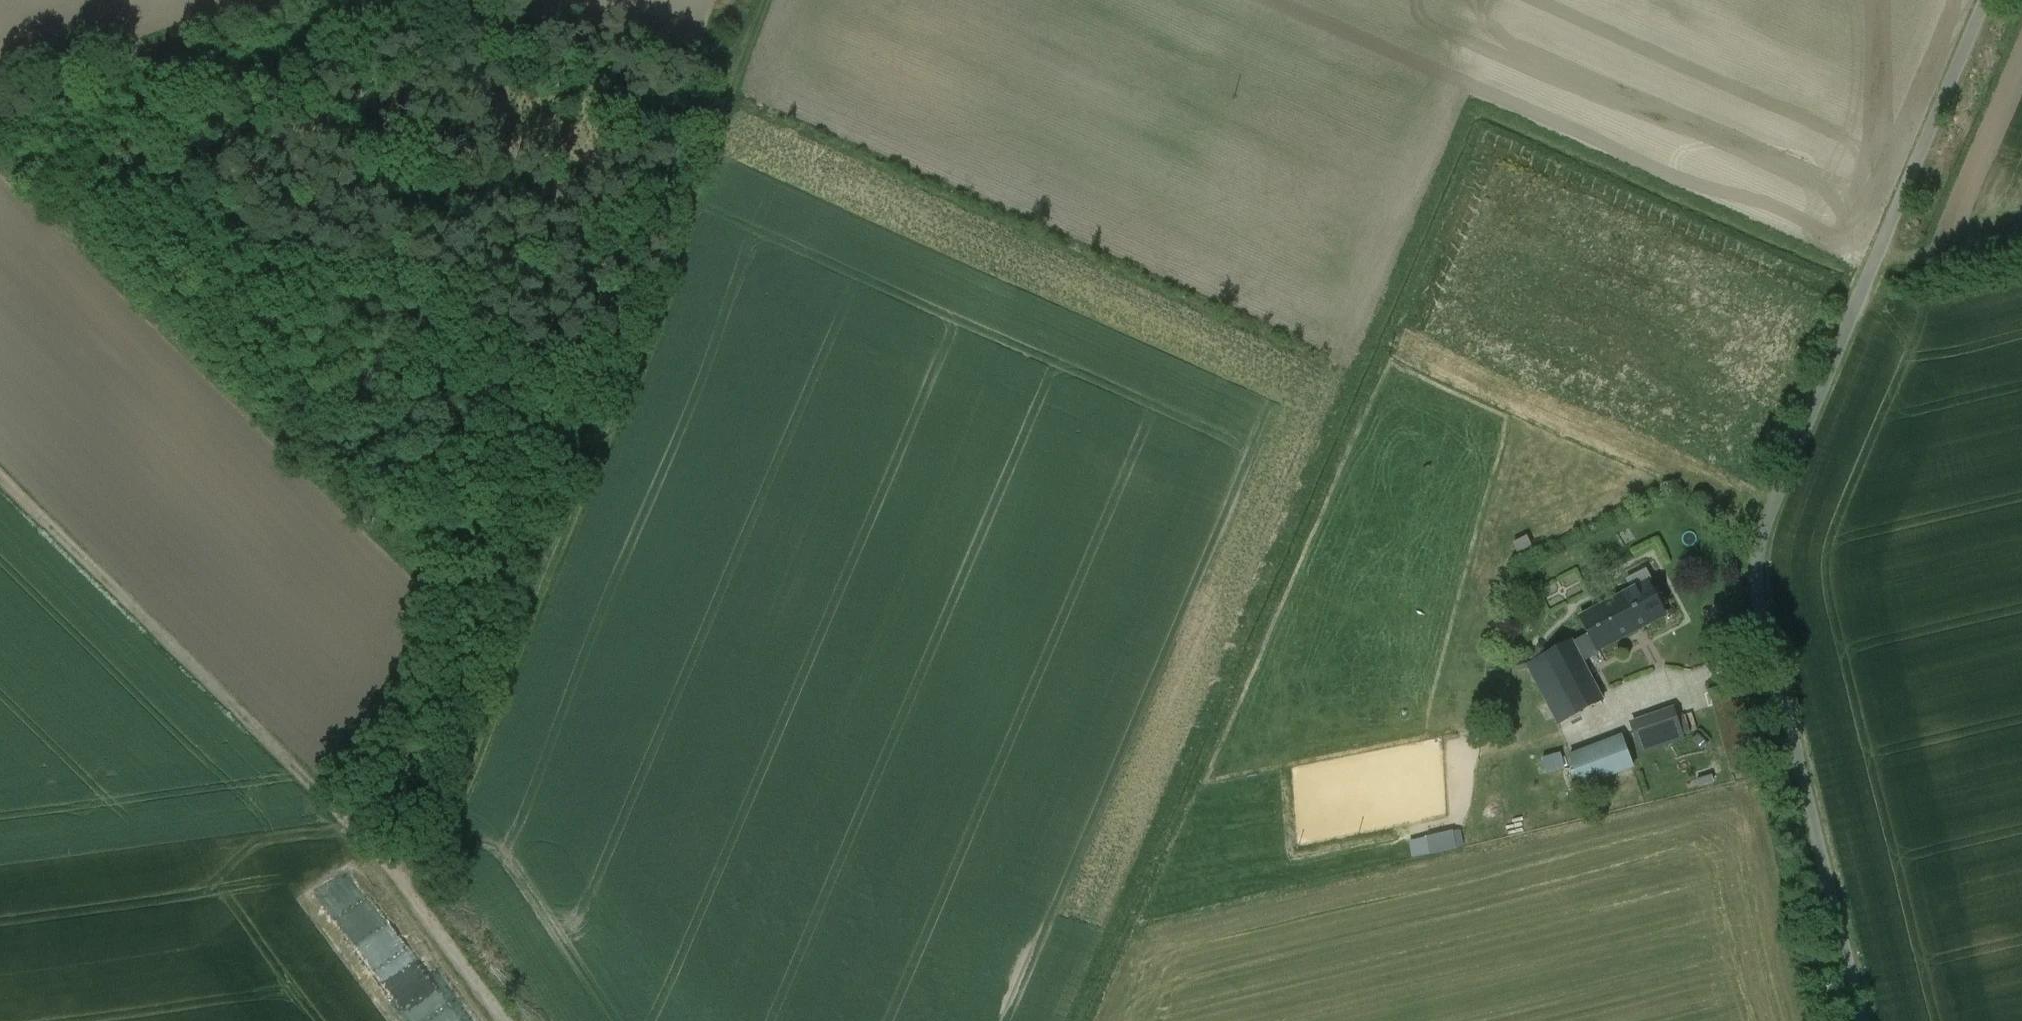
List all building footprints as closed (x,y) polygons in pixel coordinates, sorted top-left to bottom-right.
[(1676,604),(1653,563),(1587,601),(1597,619),(1540,651),(1571,706),(1614,682),(1596,649),(1676,604)] [(1683,695),(1637,712),(1647,738),(1693,721),(1683,695)] [(1638,757),(1626,723),(1575,740),(1587,774),(1638,757)] [(1551,771),(1569,766),(1564,750),(1546,755),(1551,771)] [(1467,846),(1464,828),(1414,835),(1416,854),(1467,846)]
